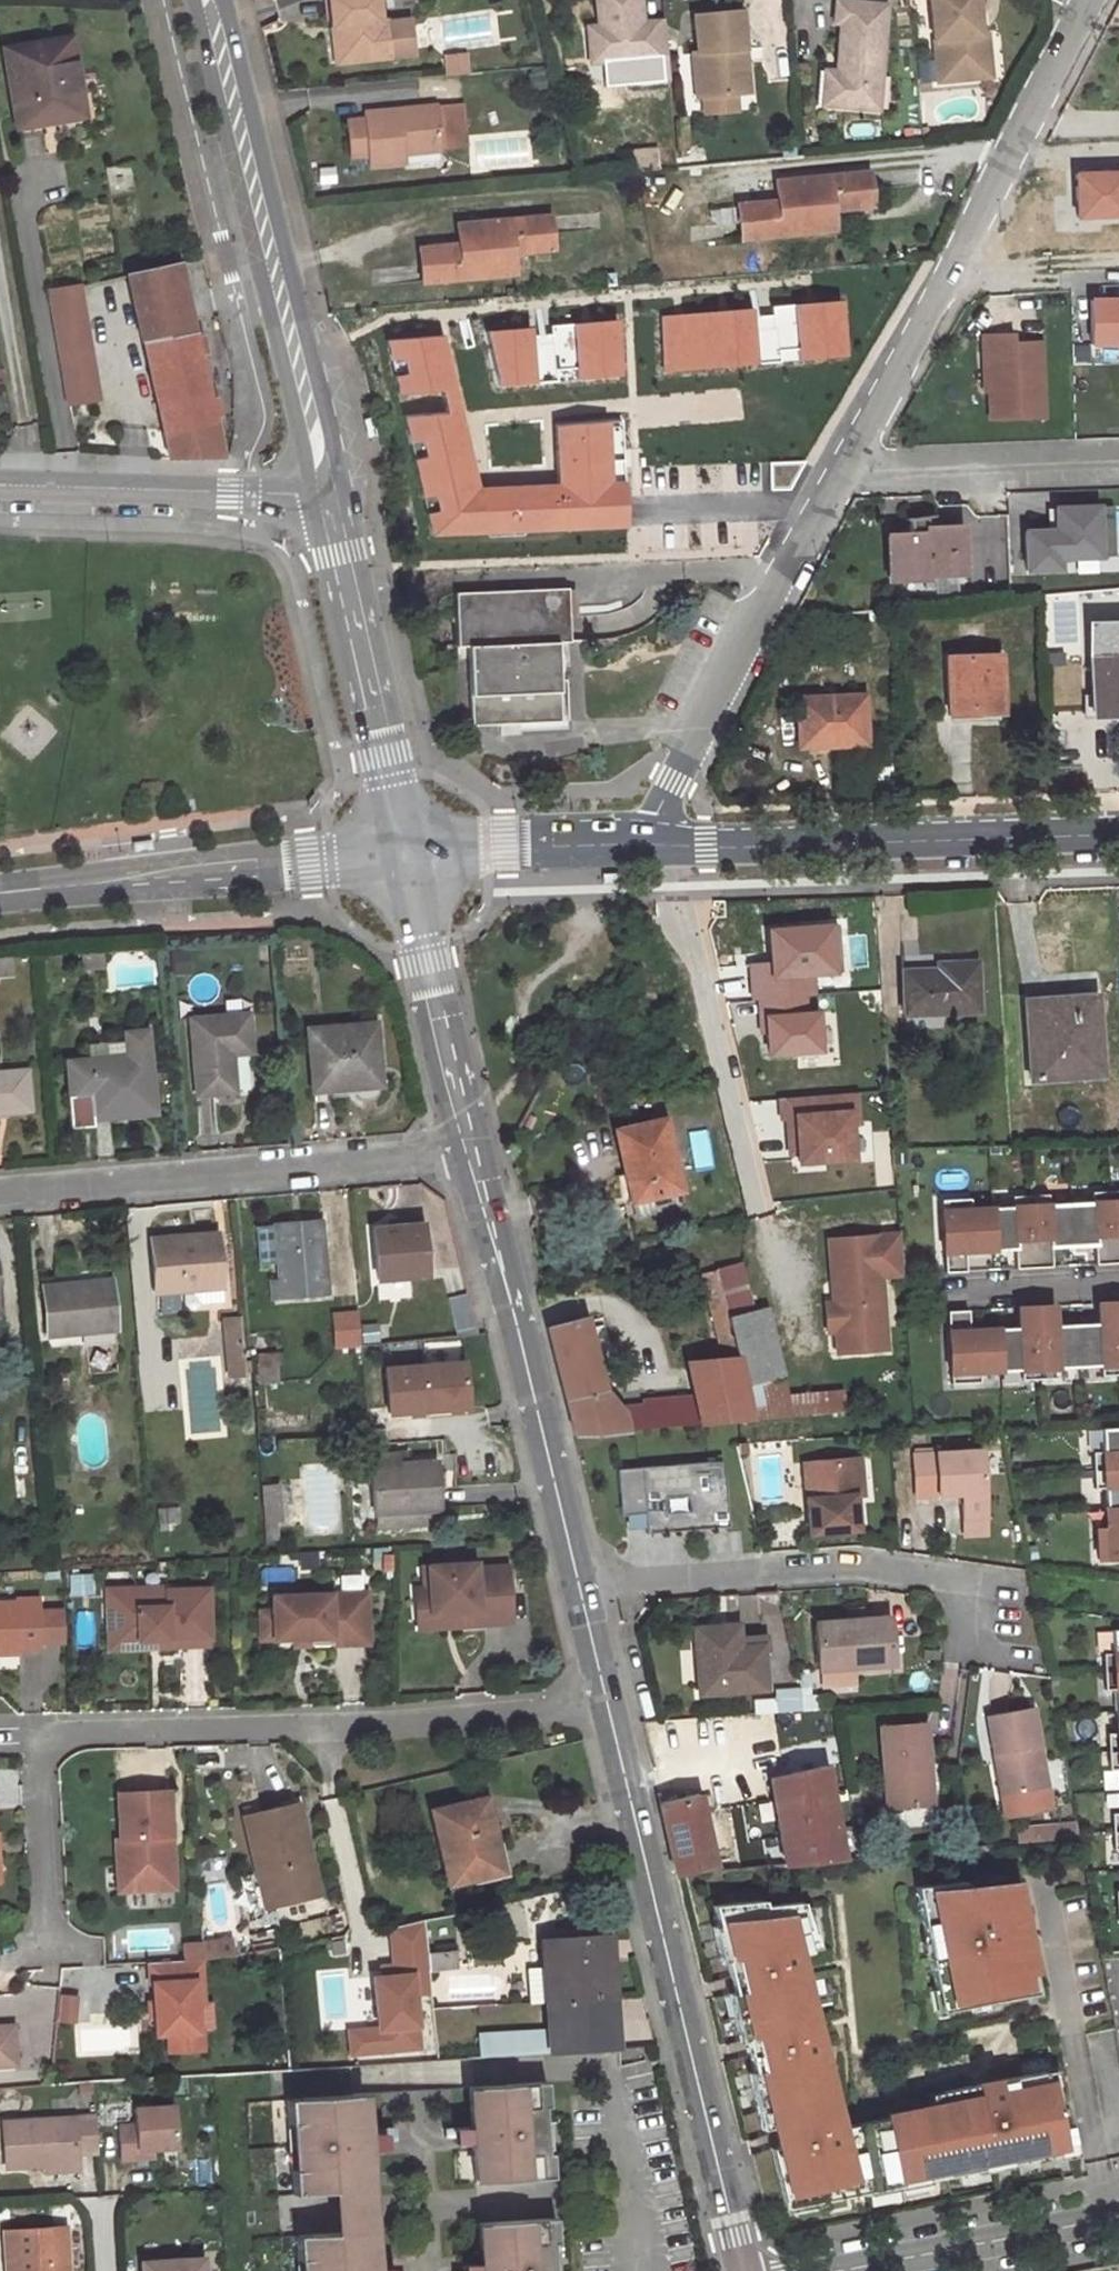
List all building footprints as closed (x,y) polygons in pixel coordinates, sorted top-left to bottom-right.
[(336,26),(345,26),(348,62),(394,57),(391,20),(385,20),(383,0),(334,0),(336,26)] [(598,27),(601,61),(666,55),(663,21),(641,23),(639,0),(596,0),(598,27)] [(935,59),(946,58),(949,62),(951,80),(984,77),(976,0),(929,0),(935,59)] [(885,6),(836,2),(834,23),(840,24),(836,72),(834,106),(877,109),(885,6)] [(691,52),(695,96),(739,93),(737,69),(735,49),(743,49),(740,10),(693,14),(696,51),(691,52)] [(413,18),(391,20),(394,57),(416,55),(413,18)] [(345,26),(336,26),(340,62),(348,62),(345,26)] [(590,62),(601,61),(598,27),(587,27),(590,62)] [(82,114),(69,37),(2,50),(16,127),(82,114)] [(745,68),(737,69),(739,93),(747,92),(745,68)] [(834,106),(836,72),(825,71),(822,105),(834,106)] [(468,103),(439,105),(444,150),(472,147),(468,103)] [(439,105),(368,113),(368,119),(350,121),(354,156),(371,154),(372,165),(407,162),(406,153),(444,150),(439,105)] [(653,149),(631,151),(633,170),(655,168),(653,149)] [(739,206),(742,239),(832,230),(830,210),(871,206),(867,174),(776,183),(778,203),(739,206)] [(460,247),(420,251),(424,281),(513,273),(511,253),(550,249),(548,217),(458,226),(460,247)] [(143,341),(190,330),(175,265),(126,276),(140,342),(143,341)] [(78,286),(49,291),(68,403),(97,398),(78,286)] [(1089,342),(1118,342),(1118,294),(1089,295),(1089,342)] [(149,371),(198,361),(190,330),(143,341),(149,371)] [(1015,335),(984,336),(985,364),(990,364),(992,420),(1045,418),(1042,343),(1015,344),(1015,335)] [(1094,360),(1118,360),(1118,345),(1094,345),(1094,360)] [(149,371),(168,458),(219,458),(216,439),(198,361),(149,371)] [(1061,560),(1104,559),(1103,502),(1053,502),(1054,526),(1023,526),(1024,572),(1061,571),(1061,560)] [(904,532),(892,532),(894,579),(960,575),(957,529),(924,530),(923,516),(902,517),(904,532)] [(567,588),(454,593),(456,647),(467,646),(470,724),(559,720),(556,642),(569,642),(567,588)] [(1088,629),(1091,710),(1118,709),(1118,628),(1088,629)] [(998,656),(946,658),(949,715),(1000,713),(998,656)] [(863,696),(796,698),(797,746),(864,743),(863,696)] [(154,850),(153,840),(134,842),(136,852),(154,850)] [(939,969),(905,970),(906,1013),(980,1010),(979,962),(939,963),(939,969)] [(1096,995),(1027,1001),(1032,1080),(1062,1077),(1061,1070),(1094,1066),(1091,1020),(1098,1020),(1096,995)] [(189,1019),(196,1094),(235,1091),(231,1054),(251,1052),(247,1014),(189,1019)] [(308,1028),(313,1091),(381,1086),(376,1023),(308,1028)] [(88,1060),(93,1116),(152,1111),(155,1111),(148,1031),(129,1033),(131,1056),(88,1060)] [(29,1108),(26,1070),(0,1073),(0,1111),(29,1108)] [(682,1190),(666,1118),(617,1130),(633,1200),(682,1190)] [(1094,1201),(1072,1202),(1074,1245),(1096,1244),(1097,1263),(1115,1262),(1111,1190),(1093,1191),(1094,1201)] [(1050,1193),(1032,1194),(1034,1247),(1035,1266),(1053,1266),(1052,1246),(1074,1245),(1072,1202),(1050,1204),(1050,1193)] [(1014,1205),(992,1206),(994,1249),(995,1268),(1017,1267),(1016,1248),(1034,1247),(1032,1194),(1014,1195),(1014,1205)] [(943,1199),(946,1271),(967,1270),(966,1251),(994,1249),(992,1206),(972,1207),(972,1197),(943,1199)] [(372,1229),(376,1278),(425,1275),(421,1218),(404,1219),(404,1226),(372,1229)] [(274,1224),(278,1276),(270,1277),(272,1297),(327,1292),(320,1220),(274,1224)] [(835,1301),(827,1301),(829,1330),(878,1326),(876,1304),(885,1303),(882,1274),(905,1273),(901,1232),(831,1238),(834,1279),(843,1286),(844,1300),(835,1301)] [(149,1239),(154,1292),(220,1286),(215,1233),(149,1239)] [(754,1309),(741,1264),(702,1275),(719,1336),(721,1359),(687,1361),(695,1394),(701,1423),(753,1419),(728,1315),(754,1309)] [(42,1285),(47,1335),(116,1329),(111,1279),(42,1285)] [(844,1300),(843,1286),(834,1279),(835,1301),(844,1300)] [(1101,1321),(1078,1323),(1080,1366),(1102,1365),(1102,1374),(1118,1373),(1118,1343),(1117,1301),(1100,1302),(1101,1321)] [(790,1393),(770,1305),(754,1309),(728,1315),(753,1419),(848,1411),(846,1387),(790,1393)] [(1055,1305),(1037,1306),(1041,1378),(1058,1377),(1057,1368),(1080,1366),(1078,1323),(1056,1324),(1055,1305)] [(1019,1306),(1020,1326),(999,1327),(1001,1370),(1017,1369),(1018,1379),(1041,1378),(1037,1306),(1019,1306)] [(332,1312),(335,1347),(360,1345),(357,1309),(332,1312)] [(981,1371),(1001,1370),(999,1327),(970,1328),(970,1309),(948,1310),(952,1382),(981,1381),(981,1371)] [(221,1316),(224,1377),(245,1376),(241,1315),(221,1316)] [(547,1328),(574,1435),(580,1433),(629,1429),(623,1411),(619,1406),(604,1388),(588,1317),(547,1328)] [(721,1359),(719,1336),(682,1338),(687,1361),(721,1359)] [(257,1353),(260,1383),(277,1381),(275,1352),(257,1353)] [(423,1364),(427,1410),(465,1406),(461,1361),(423,1364)] [(427,1410),(423,1364),(381,1368),(385,1413),(427,1410)] [(701,1423),(695,1394),(641,1399),(642,1403),(619,1406),(623,1411),(629,1429),(701,1423)] [(1102,1428),(1103,1451),(1093,1451),(1094,1470),(1118,1468),(1118,1427),(1102,1428)] [(913,1496),(959,1493),(961,1517),(983,1516),(979,1449),(911,1452),(913,1496)] [(858,1525),(854,1490),(862,1489),(858,1454),(811,1459),(816,1495),(808,1496),(812,1530),(858,1525)] [(436,1506),(433,1460),(396,1463),(395,1455),(369,1458),(374,1512),(436,1506)] [(804,1460),(808,1496),(816,1495),(811,1459),(804,1460)] [(727,1460),(619,1468),(623,1514),(649,1511),(651,1529),(732,1524),(727,1460)] [(1118,1508),(1118,1468),(1094,1470),(1095,1488),(1105,1487),(1106,1509),(1118,1508)] [(276,1483),(259,1485),(264,1541),(275,1540),(273,1521),(279,1521),(276,1483)] [(376,1527),(437,1521),(436,1506),(374,1512),(376,1527)] [(1106,1509),(1107,1529),(1097,1529),(1099,1558),(1118,1557),(1118,1508),(1106,1509)] [(962,1533),(984,1532),(983,1516),(961,1517),(962,1533)] [(474,1564),(427,1567),(428,1589),(414,1589),(415,1615),(451,1613),(451,1626),(477,1625),(477,1621),(509,1619),(506,1568),(474,1569),(474,1564)] [(166,1587),(107,1589),(108,1649),(209,1646),(208,1589),(166,1590),(166,1587)] [(366,1593),(272,1595),(273,1610),(273,1639),(294,1638),(294,1645),(368,1643),(366,1593)] [(0,1602),(0,1653),(18,1652),(18,1647),(39,1646),(38,1598),(16,1599),(16,1602),(0,1602)] [(273,1610),(259,1610),(260,1639),(273,1639),(273,1610)] [(866,1615),(816,1620),(819,1665),(892,1659),(890,1621),(866,1623),(866,1615)] [(699,1693),(767,1687),(763,1644),(741,1646),(739,1623),(694,1627),(699,1693)] [(1104,1653),(1104,1671),(1118,1670),(1118,1629),(1113,1630),(1114,1652),(1104,1653)] [(1115,1689),(1116,1710),(1118,1710),(1118,1670),(1104,1671),(1105,1689),(1115,1689)] [(985,1715),(992,1751),(999,1750),(1007,1795),(1046,1787),(1031,1706),(985,1715)] [(1116,1710),(1117,1728),(1107,1729),(1108,1751),(1118,1751),(1118,1710),(1116,1710)] [(881,1725),(888,1807),(925,1803),(934,1802),(927,1721),(881,1725)] [(1007,1795),(999,1750),(992,1751),(1001,1796),(1007,1795)] [(1108,1751),(1110,1770),(1118,1770),(1118,1751),(1108,1751)] [(828,1768),(771,1779),(781,1837),(763,1841),(767,1869),(846,1861),(828,1768)] [(166,1788),(115,1793),(118,1838),(113,1838),(116,1863),(123,1862),(125,1890),(151,1888),(150,1874),(173,1872),(166,1788)] [(732,1853),(716,1815),(705,1817),(701,1796),(660,1805),(676,1874),(716,1866),(714,1857),(732,1853)] [(431,1812),(449,1883),(501,1870),(483,1799),(431,1812)] [(301,1803),(246,1816),(258,1872),(263,1871),(270,1875),(277,1906),(313,1898),(302,1847),(310,1845),(301,1803)] [(1033,1842),(1079,1838),(1077,1826),(1032,1830),(1033,1842)] [(310,1845),(302,1847),(313,1898),(320,1896),(310,1845)] [(123,1862),(116,1863),(118,1890),(125,1890),(123,1862)] [(263,1871),(258,1872),(266,1908),(277,1906),(270,1875),(263,1871)] [(173,1872),(150,1874),(151,1888),(174,1886),(173,1872)] [(965,1882),(916,1888),(926,1937),(934,1935),(938,1957),(930,1959),(937,1991),(945,1989),(949,2011),(975,2006),(973,1997),(1001,1992),(1003,2000),(1029,1995),(1024,1973),(1033,1971),(1015,1884),(967,1889),(965,1882)] [(762,1900),(712,1904),(717,1926),(723,1924),(731,1958),(725,1959),(734,1994),(740,1992),(751,2037),(745,2039),(753,2072),(759,2070),(778,2146),(774,2147),(787,2199),(823,2192),(824,2200),(871,2191),(870,2184),(930,2172),(931,2179),(979,2170),(978,2163),(1011,2156),(1012,2164),(1060,2154),(1058,2147),(1068,2145),(1058,2092),(1051,2094),(1047,2072),(943,2092),(946,2107),(840,2128),(797,1953),(809,1951),(804,1930),(808,1929),(801,1903),(763,1906),(762,1900)] [(615,2047),(608,1934),(541,1938),(544,1972),(546,2002),(547,2028),(549,2051),(615,2047)] [(235,1940),(201,1942),(203,1959),(236,1957),(235,1940)] [(201,1942),(182,1943),(182,1947),(183,1960),(201,1959),(203,1959),(201,1942)] [(354,1960),(356,1979),(394,1975),(394,1974),(457,1968),(455,1950),(354,1960)] [(204,2000),(201,1959),(183,1960),(150,1962),(151,1983),(154,1982),(157,2033),(169,2033),(170,2051),(204,2049),(202,2029),(198,2030),(197,2001),(204,2000)] [(528,1973),(529,2003),(546,2002),(544,1972),(528,1973)] [(973,1997),(975,2006),(1003,2000),(1001,1992),(973,1997)] [(59,1994),(58,2020),(76,2022),(78,1995),(59,1994)] [(17,2061),(15,2023),(0,2024),(0,2062),(17,2061)] [(483,2055),(549,2051),(547,2028),(481,2032),(483,2055)] [(473,2129),(474,2144),(476,2182),(554,2177),(548,2082),(470,2086),(473,2129)] [(288,2097),(293,2192),(332,2190),(370,2188),(368,2150),(367,2134),(365,2092),(288,2097)] [(135,2108),(136,2126),(119,2127),(121,2161),(138,2160),(137,2151),(138,2151),(156,2150),(179,2148),(176,2105),(135,2108)] [(133,2106),(112,2106),(112,2122),(133,2122),(133,2106)] [(93,2115),(1,2121),(3,2165),(43,2162),(77,2160),(77,2154),(95,2153),(93,2115)] [(455,2130),(455,2145),(474,2144),(473,2129),(455,2130)] [(387,2133),(367,2134),(368,2150),(388,2149),(387,2133)] [(138,2160),(156,2158),(156,2150),(138,2151),(137,2151),(138,2160)] [(44,2174),(78,2172),(77,2160),(43,2162),(44,2174)] [(332,2190),(334,2231),(373,2229),(370,2188),(332,2190)] [(481,2270),(559,2270),(556,2217),(478,2222),(480,2266),(481,2270)] [(49,2270),(66,2270),(63,2227),(46,2228),(49,2270)] [(5,2270),(49,2270),(46,2228),(3,2230),(5,2270)] [(298,2270),(375,2270),(373,2229),(334,2231),(295,2233),(298,2270)] [(140,2270),(203,2270),(202,2258),(139,2263),(140,2270)]
